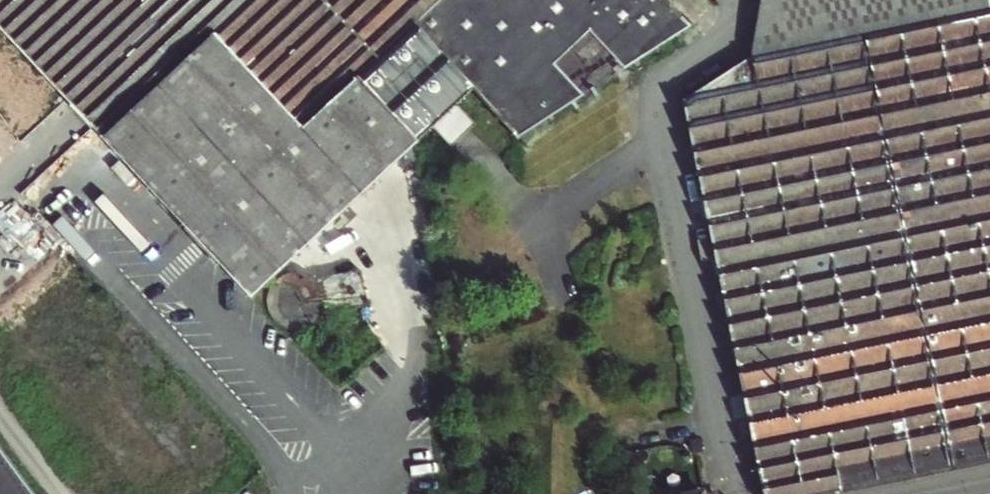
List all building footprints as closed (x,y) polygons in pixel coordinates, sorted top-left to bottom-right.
[(329,0),(0,0),(0,28),(244,288),(252,296),(296,255),(421,139),(357,72),(378,53),(329,0)] [(378,53),(357,72),(421,139),(474,89),(477,87),(522,135),(625,69),(693,26),(670,0),(329,0),(378,53)] [(989,211),(989,0),(785,0),(788,49),(752,56),(753,53),(683,100),(718,268),(989,211)] [(785,0),(768,0),(753,53),(752,56),(788,49),(785,0)] [(989,460),(989,211),(718,268),(765,493),(829,493),(948,469),(989,460)] [(316,279),(313,276),(310,274),(306,273),(301,272),(297,272),(293,272),(289,273),(285,275),(281,277),(278,280),(275,283),(273,287),(271,291),(270,295),(269,299),(270,303),(271,308),(272,312),(274,315),(276,319),(280,322),(283,324),(287,326),(291,328),(295,328),(299,329),(304,328),(308,327),(312,325),(315,323),(318,320),(321,317),(323,313),(365,305),(366,304),(360,270),(316,279)] [(0,439),(0,493),(40,493),(0,439)]
